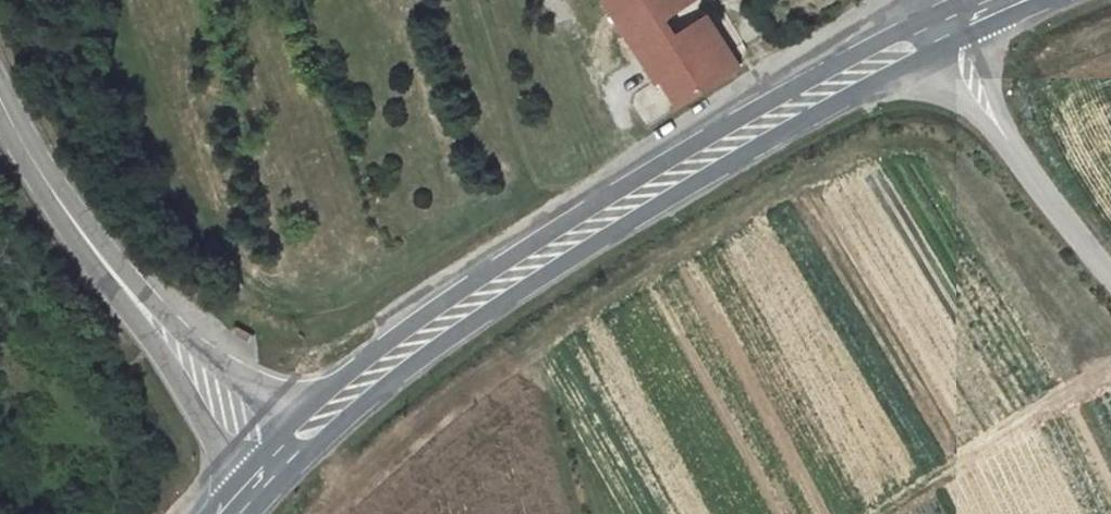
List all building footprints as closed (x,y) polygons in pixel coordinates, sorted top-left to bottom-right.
[(656,79),(678,65),(674,59),(680,55),(676,50),(678,48),(660,21),(692,0),(605,0),(656,79)] [(674,106),(675,108),(739,67),(718,35),(717,36),(711,27),(678,48),(676,50),(680,55),(674,59),(678,65),(656,79),(658,81),(660,80),(676,105),(674,106)]
